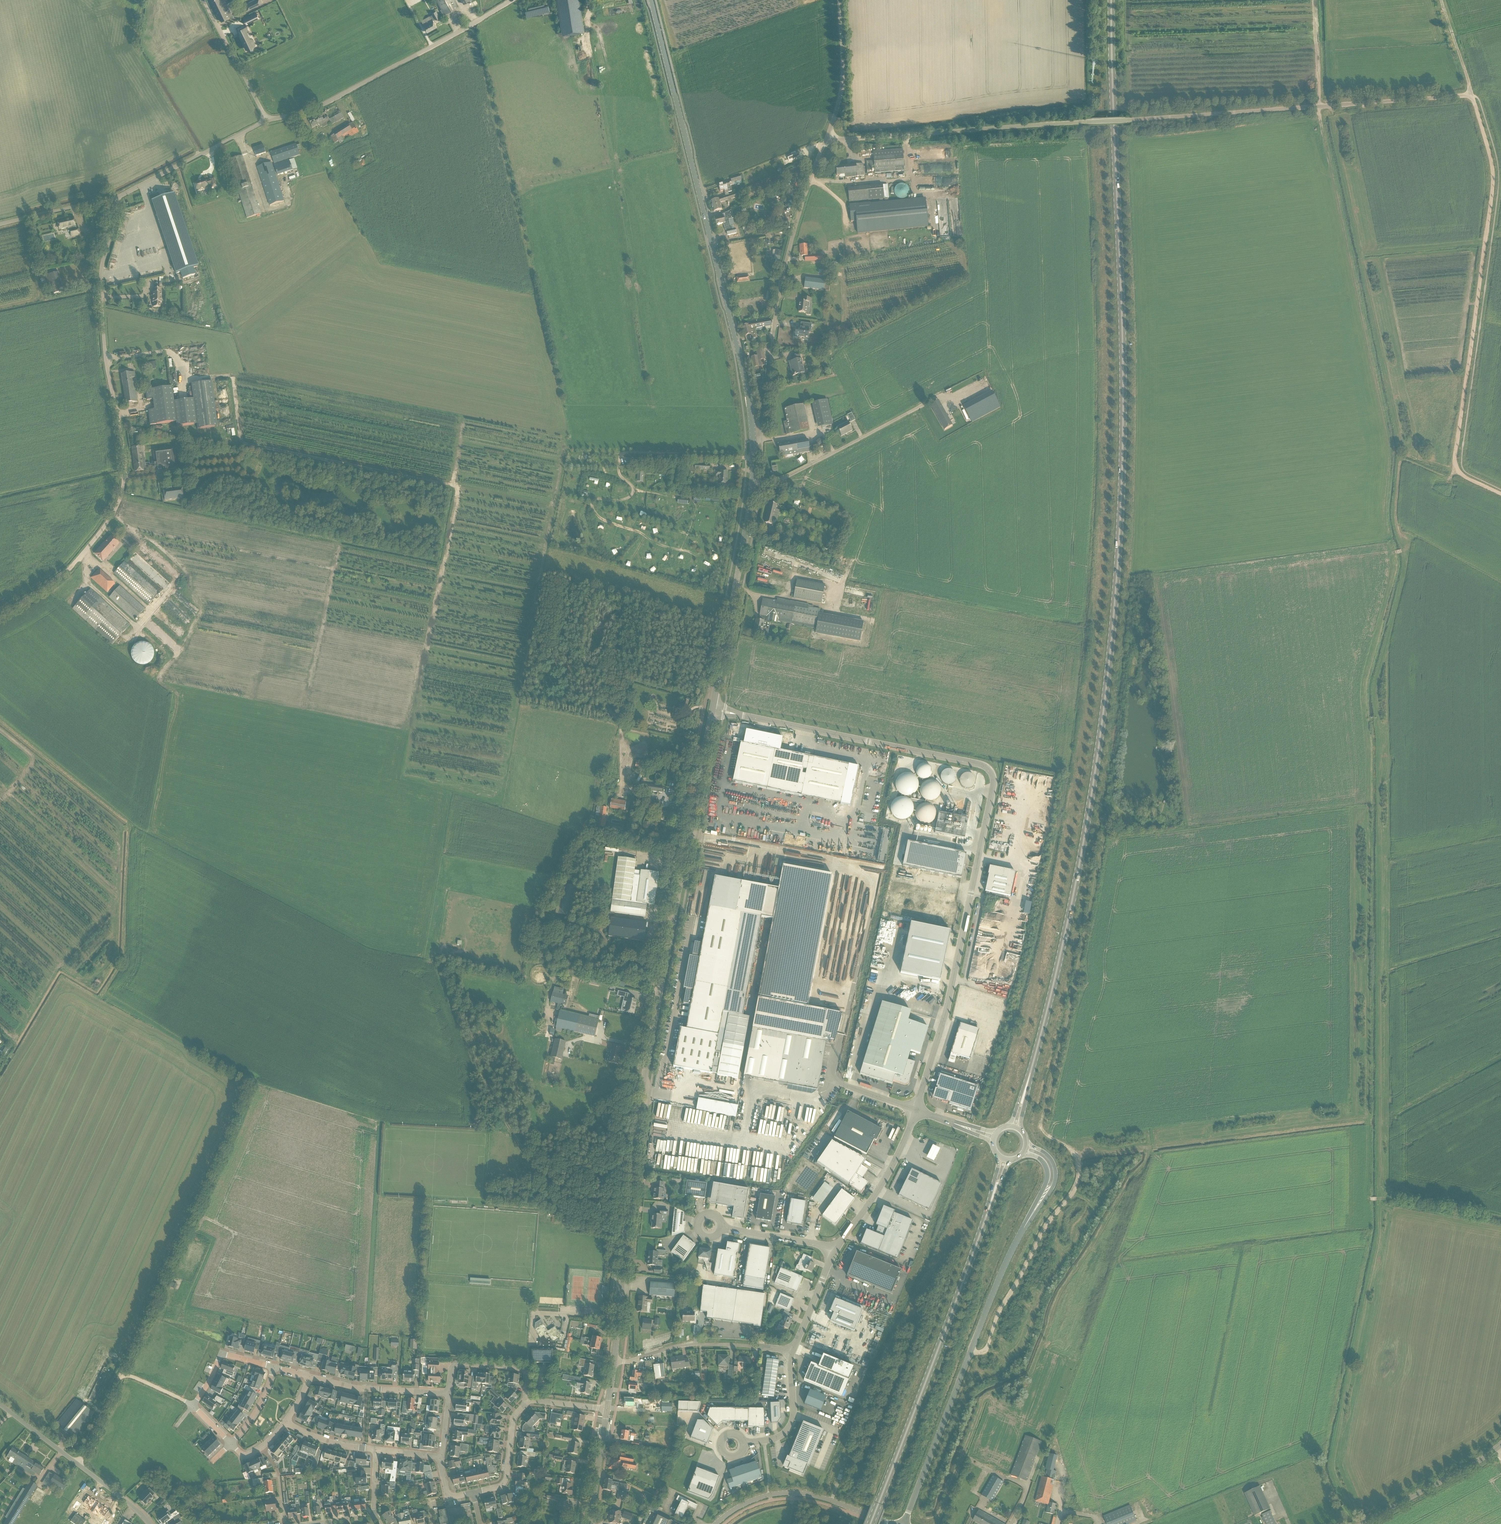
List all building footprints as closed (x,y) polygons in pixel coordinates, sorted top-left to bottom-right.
[(222,0),(211,0),(215,9),(224,4),(222,0)] [(445,14),(459,6),(455,0),(437,0),(445,14)] [(562,31),(584,27),(579,0),(557,0),(562,31)] [(215,9),(221,20),(225,18),(232,15),(229,7),(226,8),(224,4),(215,9)] [(529,10),(526,11),(527,16),(549,10),(548,5),(544,6),(543,4),(529,8),(528,8),(529,10)] [(423,23),(427,31),(432,28),(433,28),(437,26),(433,20),(435,18),(436,19),(439,17),(436,10),(432,12),(433,14),(430,15),(432,18),(431,18),(430,15),(421,20),(423,23)] [(248,25),(240,29),(243,34),(241,35),(247,48),(254,44),(248,32),(250,30),(248,25)] [(308,121),(310,125),(312,128),(316,126),(317,127),(312,130),(315,135),(320,133),(318,129),(322,126),(323,128),(331,123),(331,125),(344,118),(337,105),(308,121)] [(340,143),(358,132),(353,123),(331,137),(335,143),(338,141),(340,143)] [(270,152),(272,157),(274,163),(299,154),(296,144),(270,152)] [(263,145),(253,148),(256,156),(266,153),(263,145)] [(866,162),(867,167),(867,171),(874,171),(874,173),(904,170),(903,157),(902,149),(873,151),(874,161),(866,162)] [(796,152),(787,156),(789,162),(799,158),(796,152)] [(228,160),(230,165),(247,218),(260,214),(242,156),(228,160)] [(274,164),(278,177),(292,172),(292,171),(297,169),(294,160),(289,161),(289,159),(274,164)] [(272,163),(257,167),(270,205),(284,201),(272,163)] [(837,176),(842,175),(845,175),(845,178),(864,176),(863,164),(836,167),(837,176)] [(723,184),(718,185),(720,192),(724,191),(725,193),(730,192),(732,191),(730,186),(732,185),(732,186),(734,185),(733,183),(741,180),(740,176),(730,178),(725,180),(726,183),(723,184)] [(194,183),(195,188),(196,192),(208,188),(207,186),(210,185),(211,188),(216,187),(214,179),(209,180),(209,181),(206,182),(205,180),(201,181),(201,180),(197,181),(197,182),(194,183)] [(904,184),(903,184),(901,184),(899,184),(898,185),(897,186),(895,187),(894,189),(894,191),(895,194),(895,195),(897,197),(898,198),(899,199),(900,199),(902,199),(904,199),(905,198),(906,198),(908,196),(909,195),(909,194),(909,192),(909,191),(909,190),(909,188),(908,187),(907,186),(904,184)] [(884,198),(882,185),(848,189),(849,202),(884,198)] [(726,196),(726,197),(710,202),(713,211),(721,209),(720,203),(727,200),(742,195),(741,191),(726,196)] [(152,202),(153,206),(176,274),(180,272),(183,279),(195,275),(193,268),(197,267),(173,194),(152,202)] [(849,205),(851,222),(856,221),(857,233),(928,226),(925,199),(870,205),(870,203),(849,205)] [(723,217),(715,219),(716,225),(721,224),(724,223),(725,230),(726,230),(727,231),(731,230),(732,230),(731,226),(730,226),(728,220),(733,219),(731,211),(726,213),(726,216),(723,216),(723,217)] [(57,223),(59,229),(67,227),(68,231),(69,231),(71,237),(79,235),(78,229),(76,230),(75,226),(73,220),(69,221),(69,220),(57,223)] [(748,223),(741,225),(743,231),(744,230),(745,234),(749,233),(748,229),(750,229),(748,223)] [(800,254),(801,254),(801,256),(804,256),(808,255),(808,252),(810,252),(810,245),(800,245),(800,254)] [(778,268),(779,261),(780,261),(782,250),(775,249),(774,260),(776,260),(775,265),(775,268),(778,268)] [(58,273),(44,276),(48,296),(63,293),(58,273)] [(804,288),(809,289),(824,291),(825,281),(805,278),(804,288)] [(153,307),(158,307),(160,307),(160,303),(161,303),(161,293),(160,293),(160,289),(153,289),(153,293),(152,293),(152,303),(153,303),(153,307)] [(799,308),(798,312),(806,313),(806,314),(806,315),(810,316),(811,309),(807,308),(808,303),(810,303),(811,299),(803,298),(802,302),(799,301),(798,308),(799,308)] [(742,327),(743,331),(750,330),(750,329),(756,328),(757,331),(762,330),(763,332),(764,333),(766,332),(765,327),(771,326),(770,319),(748,323),(749,325),(742,327)] [(802,339),(802,340),(808,341),(808,340),(808,339),(809,333),(810,333),(812,324),(801,323),(800,328),(796,328),(795,338),(802,339)] [(750,330),(743,331),(744,336),(750,335),(751,339),(757,338),(756,331),(757,331),(756,328),(750,329),(750,330)] [(837,354),(840,360),(852,353),(849,347),(837,354)] [(753,368),(754,372),(763,371),(762,366),(763,366),(763,363),(764,363),(763,360),(764,359),(763,349),(756,350),(757,356),(751,357),(753,368)] [(792,361),(789,362),(792,376),(802,374),(800,369),(803,368),(801,360),(800,360),(799,356),(791,358),(792,361)] [(130,373),(126,373),(121,374),(125,404),(137,402),(134,382),(132,382),(131,378),(136,377),(135,373),(134,373),(134,372),(130,373)] [(153,389),(145,390),(146,400),(152,400),(154,410),(148,410),(150,425),(175,422),(176,427),(196,424),(197,429),(217,427),(211,382),(191,385),(193,399),(174,402),(172,387),(153,389)] [(963,406),(966,411),(972,423),(1000,408),(992,391),(963,406)] [(812,403),(818,428),(833,424),(827,400),(813,403),(812,403)] [(938,400),(930,405),(932,409),(944,430),(952,426),(952,425),(947,416),(940,405),(938,400)] [(803,405),(789,408),(784,409),(787,421),(783,422),(786,435),(809,430),(804,405),(803,405)] [(837,428),(841,436),(852,430),(848,422),(837,428)] [(232,436),(235,435),(234,425),(226,425),(226,429),(231,429),(232,436)] [(820,438),(810,447),(814,452),(824,443),(820,438)] [(783,444),(778,445),(780,454),(788,452),(788,456),(810,452),(808,440),(783,444)] [(141,453),(140,446),(131,448),(135,472),(146,471),(145,465),(148,465),(148,467),(155,466),(156,471),(175,469),(175,468),(179,467),(178,461),(179,461),(178,449),(153,452),(155,464),(149,465),(149,463),(146,463),(145,459),(144,459),(143,453),(141,453)] [(722,485),(727,485),(728,472),(723,471),(719,471),(715,471),(715,475),(717,476),(717,477),(719,477),(718,485),(722,485)] [(181,487),(163,490),(165,500),(183,498),(181,487)] [(765,523),(770,524),(772,524),(773,520),(777,521),(779,510),(776,510),(777,505),(770,504),(765,523)] [(787,506),(787,508),(782,507),(781,512),(792,515),(794,507),(787,506)] [(770,528),(769,535),(776,536),(777,530),(770,528)] [(126,532),(121,538),(134,550),(139,545),(126,532)] [(94,553),(100,559),(103,562),(120,544),(111,536),(105,543),(104,542),(100,547),(98,549),(94,553)] [(148,605),(159,594),(124,562),(114,573),(148,605)] [(107,592),(115,583),(99,569),(91,578),(107,592)] [(793,599),(821,604),(825,585),(796,580),(793,599)] [(134,620),(144,609),(119,587),(109,598),(134,620)] [(72,609),(76,612),(112,645),(130,625),(90,590),(72,609)] [(754,626),(753,631),(761,632),(761,634),(761,635),(766,636),(768,636),(770,622),(778,624),(782,625),(783,622),(791,624),(816,629),(815,633),(860,641),(863,622),(863,625),(846,622),(819,617),(820,609),(763,599),(760,615),(761,616),(760,621),(756,620),(755,626),(754,626)] [(136,644),(135,645),(134,646),(133,647),(132,648),(132,649),(132,650),(131,651),(131,652),(131,653),(131,654),(131,655),(131,656),(131,657),(131,658),(132,659),(132,660),(133,661),(134,662),(135,663),(136,663),(136,664),(137,665),(138,665),(139,665),(140,665),(141,666),(142,666),(143,666),(144,665),(145,665),(146,665),(147,665),(148,664),(149,664),(150,663),(150,662),(151,662),(152,661),(152,660),(153,659),(153,658),(153,657),(154,656),(154,655),(154,654),(154,653),(154,652),(153,651),(153,650),(153,649),(152,648),(151,647),(151,646),(150,645),(149,645),(148,644),(147,644),(146,643),(145,643),(144,643),(143,643),(142,643),(141,643),(140,643),(139,643),(138,644),(137,644),(136,644)] [(741,743),(732,782),(801,796),(825,801),(831,802),(840,804),(849,765),(783,751),(784,749),(785,750),(785,748),(785,746),(785,745),(785,743),(784,742),(783,741),(782,740),(780,739),(779,738),(778,738),(778,737),(777,736),(776,736),(775,736),(774,736),(774,737),(773,737),(774,737),(773,738),(771,738),(770,746),(771,746),(771,749),(741,743)] [(929,777),(931,776),(932,774),(932,771),(931,768),(930,766),(928,765),(926,764),(924,764),(922,764),(920,766),(918,768),(917,770),(917,773),(918,775),(919,777),(921,778),(924,779),(926,779),(928,779),(929,777)] [(953,783),(955,781),(956,779),(956,777),(955,774),(954,772),(952,771),(950,770),(948,770),(946,770),(944,772),(942,774),(941,776),(941,779),(942,781),(943,783),(945,784),(948,785),(950,785),(952,784),(953,783)] [(914,794),(917,791),(918,788),(918,785),(917,780),(915,777),(913,775),(910,774),(906,774),(903,774),(899,777),(897,780),(896,783),(896,787),(897,791),(899,793),(902,796),(906,797),(909,796),(912,796),(914,794)] [(972,787),(974,785),(975,783),(975,781),(974,778),(973,776),(971,775),(969,774),(967,774),(965,774),(963,775),(961,778),(960,780),(960,783),(961,785),(962,787),(964,788),(967,789),(969,789),(971,788),(972,787)] [(937,799),(939,796),(941,793),(941,790),(940,786),(938,783),(936,782),(933,781),(930,780),(927,781),(924,783),(921,786),(920,789),(920,793),(921,796),(923,798),(926,800),(929,801),(933,801),(935,800),(937,799)] [(647,784),(646,790),(657,792),(662,793),(663,787),(657,786),(647,784)] [(910,818),(912,815),(914,812),(914,808),(913,804),(911,801),(908,799),(905,798),(902,798),(899,798),(895,800),(892,804),(891,807),(891,811),(893,815),(895,817),(898,819),(901,820),(905,820),(907,820),(910,818)] [(610,807),(625,810),(628,810),(628,806),(625,805),(626,804),(611,801),(610,807)] [(652,801),(651,809),(657,810),(656,817),(658,817),(661,818),(664,818),(664,821),(668,822),(669,818),(670,817),(670,816),(669,815),(670,813),(665,812),(665,811),(663,811),(662,812),(659,811),(660,808),(659,808),(660,802),(655,801),(652,801)] [(933,822),(935,819),(936,817),(937,813),(935,809),(933,806),(931,805),(929,804),(925,804),(923,804),(919,806),(917,809),(916,812),(916,816),(917,819),(919,821),(922,823),(925,824),(928,824),(930,823),(933,822)] [(595,820),(594,824),(597,825),(597,826),(605,827),(606,819),(605,819),(606,809),(601,808),(601,807),(597,807),(596,812),(596,815),(595,820)] [(964,839),(968,819),(938,813),(935,833),(964,839)] [(606,831),(621,833),(622,826),(607,824),(606,831)] [(712,850),(713,836),(721,837),(721,833),(709,832),(708,834),(703,834),(702,843),(706,843),(705,849),(712,850)] [(611,836),(609,841),(622,844),(624,839),(611,836)] [(966,854),(907,842),(902,866),(961,878),(966,854)] [(612,899),(611,912),(616,913),(645,917),(647,904),(654,905),(656,890),(657,890),(659,873),(653,872),(653,870),(650,870),(650,872),(644,871),(641,871),(634,870),(636,860),(618,857),(612,899)] [(742,882),(736,911),(742,912),(761,916),(761,917),(772,919),(752,1028),(753,1028),(819,1040),(821,1040),(827,1011),(807,1008),(832,875),(783,866),(778,889),(742,882)] [(988,875),(985,891),(1010,897),(1015,872),(989,866),(988,875)] [(680,1029),(673,1067),(678,1068),(711,1074),(712,1073),(717,1074),(717,1075),(738,1079),(739,1072),(743,1049),(749,1018),(742,1016),(761,917),(761,916),(742,912),(736,911),(742,882),(715,877),(702,944),(695,942),(692,957),(689,956),(687,970),(686,969),(686,971),(687,972),(683,989),(686,989),(683,1004),(691,1005),(686,1030),(680,1029)] [(646,923),(611,918),(608,936),(644,941),(646,923)] [(949,932),(910,923),(899,973),(939,981),(949,932)] [(553,992),(551,1002),(562,1005),(565,1006),(568,996),(564,995),(562,994),(563,990),(554,988),(553,992)] [(618,991),(617,996),(624,998),(623,1002),(627,1002),(624,1012),(634,1014),(635,1008),(634,1008),(636,1000),(629,999),(627,998),(628,994),(618,991)] [(599,1001),(600,998),(592,997),(592,1002),(593,1002),(592,1009),(597,1010),(597,1006),(598,1006),(599,1001)] [(910,1012),(882,1003),(860,1074),(892,1084),(893,1081),(902,1084),(902,1083),(905,1084),(905,1082),(906,1083),(907,1081),(906,1081),(906,1079),(909,1079),(910,1076),(912,1070),(915,1063),(907,1061),(910,1051),(920,1054),(928,1028),(904,1020),(907,1011),(910,1012)] [(556,1025),(556,1028),(561,1029),(575,1032),(590,1035),(595,1037),(599,1020),(579,1015),(561,1011),(560,1011),(558,1016),(556,1025)] [(841,1014),(827,1011),(821,1040),(826,1041),(834,1043),(841,1014)] [(949,1059),(948,1062),(954,1063),(954,1061),(956,1055),(970,1059),(977,1036),(979,1030),(960,1024),(958,1030),(949,1059)] [(753,1028),(744,1077),(817,1091),(826,1041),(821,1040),(819,1040),(753,1028)] [(555,1040),(551,1057),(555,1058),(562,1060),(565,1046),(560,1045),(560,1041),(555,1040)] [(610,1055),(609,1062),(613,1063),(618,1064),(619,1057),(620,1057),(622,1047),(612,1045),(611,1050),(610,1055)] [(934,1096),(935,1098),(942,1101),(941,1102),(947,1103),(947,1102),(949,1103),(949,1104),(970,1111),(978,1087),(940,1074),(936,1087),(937,1087),(936,1089),(935,1089),(933,1094),(934,1094),(934,1096)] [(698,1099),(696,1110),(736,1117),(738,1106),(698,1099)] [(677,1118),(676,1121),(700,1125),(703,1112),(679,1108),(679,1107),(669,1106),(666,1119),(673,1120),(673,1117),(677,1118)] [(882,1130),(847,1112),(834,1138),(866,1155),(874,1140),(876,1141),(882,1130)] [(706,1113),(704,1127),(712,1128),(714,1114),(706,1113)] [(835,1144),(832,1141),(817,1163),(825,1168),(824,1170),(828,1172),(829,1171),(848,1184),(849,1183),(850,1184),(849,1185),(852,1187),(854,1189),(861,1193),(863,1190),(862,1189),(867,1182),(860,1178),(861,1177),(861,1178),(867,1170),(861,1166),(865,1160),(861,1157),(857,1155),(853,1152),(852,1153),(848,1150),(848,1151),(844,1148),(840,1146),(836,1144),(835,1144)] [(927,1156),(934,1160),(940,1147),(933,1143),(927,1156)] [(942,1185),(911,1170),(898,1196),(929,1211),(942,1185)] [(707,1184),(687,1181),(685,1196),(705,1199),(707,1184)] [(653,1199),(662,1200),(663,1194),(664,1194),(665,1190),(663,1189),(664,1183),(656,1182),(655,1189),(654,1188),(653,1199)] [(814,1200),(823,1205),(833,1188),(824,1182),(814,1200)] [(719,1184),(716,1205),(722,1206),(724,1206),(733,1208),(732,1216),(732,1217),(740,1219),(743,1219),(748,1189),(726,1185),(719,1184)] [(854,1199),(841,1190),(822,1216),(835,1225),(843,1215),(845,1217),(848,1211),(847,1210),(854,1199)] [(768,1193),(760,1192),(756,1219),(771,1222),(775,1197),(768,1196),(768,1193)] [(792,1225),(792,1224),(802,1226),(803,1222),(803,1220),(806,1202),(790,1199),(787,1217),(786,1223),(792,1224),(792,1225)] [(684,1213),(674,1208),(671,1236),(685,1232),(686,1223),(683,1222),(684,1213)] [(860,1244),(897,1259),(913,1221),(894,1213),(894,1212),(883,1208),(876,1225),(877,1225),(878,1225),(875,1234),(866,1230),(867,1230),(866,1229),(860,1244)] [(667,1211),(660,1210),(660,1214),(660,1216),(652,1215),(651,1220),(652,1220),(651,1228),(660,1229),(661,1218),(665,1218),(665,1215),(667,1215),(667,1211)] [(695,1245),(683,1236),(671,1252),(683,1261),(695,1245)] [(728,1243),(727,1243),(726,1248),(726,1252),(718,1250),(714,1275),(733,1278),(737,1254),(739,1245),(735,1244),(735,1245),(730,1244),(730,1245),(727,1245),(728,1243)] [(744,1277),(743,1287),(763,1290),(765,1280),(770,1249),(750,1245),(744,1277)] [(700,1249),(699,1257),(698,1260),(699,1260),(699,1257),(704,1258),(705,1261),(708,1261),(708,1262),(709,1262),(710,1251),(705,1250),(706,1249),(702,1249),(702,1248),(701,1248),(700,1248),(700,1249)] [(649,1260),(648,1260),(647,1265),(656,1266),(656,1261),(657,1261),(658,1256),(665,1257),(665,1251),(657,1250),(656,1252),(649,1252),(649,1260)] [(856,1253),(847,1276),(891,1294),(901,1271),(856,1253)] [(802,1260),(798,1269),(805,1272),(806,1271),(811,1273),(815,1264),(809,1262),(811,1258),(803,1254),(801,1259),(802,1260)] [(778,1274),(774,1283),(792,1291),(797,1293),(803,1277),(798,1275),(780,1268),(780,1269),(777,1268),(775,1273),(778,1274)] [(649,1295),(654,1296),(661,1296),(666,1297),(674,1297),(675,1284),(650,1282),(649,1295)] [(703,1286),(700,1312),(707,1313),(706,1318),(712,1319),(715,1287),(703,1286)] [(715,1287),(712,1319),(753,1325),(753,1327),(760,1328),(765,1294),(715,1287)] [(780,1294),(775,1306),(789,1312),(794,1299),(780,1294)] [(639,1297),(637,1312),(642,1312),(646,1312),(647,1303),(651,1303),(652,1298),(647,1298),(644,1297),(639,1297)] [(835,1299),(830,1312),(831,1313),(833,1313),(830,1321),(854,1331),(862,1310),(835,1299)] [(779,1324),(777,1329),(783,1329),(783,1327),(788,1329),(792,1320),(787,1318),(789,1314),(789,1313),(788,1313),(784,1311),(782,1315),(781,1320),(784,1321),(782,1324),(779,1323),(779,1324)] [(694,1313),(683,1313),(683,1322),(694,1322),(694,1313)] [(240,1324),(244,1325),(245,1322),(232,1319),(231,1325),(240,1327),(240,1324)] [(532,1351),(532,1358),(532,1363),(553,1363),(553,1358),(553,1350),(556,1350),(556,1342),(556,1341),(558,1341),(557,1342),(562,1344),(564,1335),(560,1334),(561,1331),(557,1330),(555,1327),(548,1331),(541,1320),(535,1323),(535,1330),(540,1338),(544,1336),(546,1339),(546,1342),(539,1342),(539,1346),(531,1346),(531,1351),(532,1351)] [(651,1320),(643,1320),(642,1329),(651,1330),(651,1320)] [(230,1338),(228,1347),(239,1349),(241,1341),(244,1342),(246,1336),(240,1334),(238,1340),(230,1338)] [(568,1350),(569,1341),(572,1342),(573,1339),(566,1338),(564,1352),(569,1353),(569,1350),(568,1350)] [(580,1340),(580,1344),(591,1346),(590,1348),(592,1349),(591,1353),(596,1354),(597,1350),(599,1350),(600,1345),(584,1341),(580,1340)] [(258,1350),(260,1343),(256,1342),(255,1345),(247,1343),(245,1351),(250,1352),(253,1353),(254,1353),(255,1349),(258,1350)] [(269,1348),(263,1346),(263,1344),(260,1343),(258,1350),(262,1351),(261,1355),(267,1357),(269,1348)] [(275,1350),(269,1348),(267,1357),(273,1358),(275,1352),(278,1353),(280,1347),(276,1346),(275,1350)] [(278,1353),(278,1354),(282,1355),(280,1360),(286,1362),(289,1351),(288,1353),(283,1352),(284,1347),(280,1346),(280,1347),(278,1353)] [(325,1371),(328,1372),(331,1363),(326,1362),(328,1352),(320,1350),(319,1356),(317,1361),(324,1363),(322,1370),(322,1371),(325,1372),(325,1371)] [(289,1351),(286,1362),(292,1363),(293,1359),(296,1360),(298,1353),(289,1351)] [(301,1360),(299,1365),(302,1366),(305,1367),(308,1356),(299,1354),(298,1359),(301,1360)] [(317,1361),(319,1356),(315,1355),(314,1357),(308,1356),(305,1367),(308,1368),(308,1367),(312,1368),(313,1363),(317,1364),(317,1361)] [(804,1381),(842,1396),(854,1368),(823,1355),(818,1368),(811,1365),(804,1381)] [(671,1359),(671,1364),(672,1368),(676,1368),(676,1369),(689,1367),(688,1359),(684,1359),(683,1356),(679,1357),(680,1358),(671,1359)] [(719,1356),(718,1366),(719,1366),(724,1366),(724,1369),(723,1369),(728,1370),(728,1358),(720,1356),(719,1356)] [(735,1357),(733,1371),(737,1372),(738,1367),(737,1367),(738,1364),(738,1363),(742,1363),(741,1368),(746,1368),(746,1364),(750,1364),(751,1358),(747,1358),(747,1357),(743,1356),(742,1357),(735,1357)] [(863,1357),(860,1364),(867,1367),(870,1360),(863,1357)] [(428,1365),(428,1370),(431,1370),(431,1373),(429,1373),(429,1382),(434,1383),(434,1384),(438,1384),(438,1383),(440,1383),(440,1374),(437,1374),(438,1370),(439,1363),(438,1363),(438,1359),(434,1359),(434,1363),(428,1363),(428,1365)] [(579,1365),(578,1367),(585,1368),(584,1376),(587,1376),(592,1377),(594,1365),(587,1364),(588,1360),(583,1360),(580,1359),(579,1365)] [(767,1359),(766,1366),(778,1368),(779,1361),(767,1359)] [(647,1381),(647,1382),(652,1382),(665,1383),(664,1364),(655,1365),(654,1360),(644,1362),(645,1368),(653,1367),(655,1380),(647,1381)] [(223,1363),(221,1369),(224,1370),(223,1374),(233,1377),(235,1373),(233,1372),(235,1367),(234,1367),(234,1366),(231,1365),(231,1366),(223,1363)] [(331,1363),(328,1372),(331,1373),(334,1374),(335,1374),(336,1370),(339,1371),(341,1363),(340,1364),(335,1363),(335,1365),(331,1364),(331,1363)] [(341,1363),(339,1371),(342,1371),(341,1375),(341,1376),(344,1377),(344,1376),(347,1377),(350,1367),(343,1366),(344,1364),(341,1363)] [(380,1370),(379,1375),(381,1375),(381,1380),(385,1380),(385,1379),(388,1379),(392,1379),(392,1376),(393,1375),(393,1372),(397,1373),(397,1368),(398,1363),(390,1363),(390,1368),(390,1371),(380,1370)] [(350,1367),(347,1377),(350,1378),(353,1379),(353,1378),(354,1379),(355,1375),(358,1376),(359,1369),(359,1366),(355,1365),(354,1369),(350,1367)] [(403,1376),(403,1381),(414,1381),(415,1372),(419,1372),(419,1367),(419,1365),(415,1365),(415,1372),(412,1372),(403,1371),(403,1376)] [(766,1366),(765,1374),(777,1375),(778,1368),(766,1366)] [(359,1369),(358,1376),(361,1376),(360,1379),(361,1379),(361,1380),(364,1380),(367,1380),(368,1369),(368,1368),(359,1367),(359,1369)] [(104,1368),(101,1375),(106,1377),(107,1374),(109,1374),(110,1369),(104,1368)] [(368,1369),(367,1380),(370,1380),(370,1381),(373,1381),(373,1380),(374,1380),(374,1376),(377,1376),(378,1370),(374,1370),(374,1369),(370,1369),(368,1369)] [(256,1371),(255,1376),(263,1379),(265,1374),(260,1372),(257,1371),(256,1371)] [(630,1376),(630,1380),(631,1380),(640,1381),(644,1382),(644,1381),(645,1379),(641,1379),(641,1377),(642,1372),(633,1371),(632,1377),(630,1376)] [(460,1372),(459,1381),(463,1382),(463,1384),(464,1384),(464,1387),(470,1388),(471,1379),(468,1378),(468,1373),(467,1373),(467,1372),(466,1372),(465,1372),(464,1372),(464,1373),(460,1372)] [(473,1379),(472,1384),(471,1389),(477,1390),(477,1387),(478,1387),(478,1384),(482,1384),(483,1374),(477,1374),(476,1380),(473,1380),(473,1379)] [(483,1374),(482,1384),(486,1384),(485,1388),(492,1388),(492,1380),(489,1379),(490,1375),(488,1375),(487,1374),(486,1374),(485,1374),(483,1374)] [(765,1374),(764,1381),(776,1382),(777,1375),(765,1374)] [(224,1384),(226,1379),(219,1375),(216,1380),(224,1384)] [(507,1387),(509,1387),(515,1388),(516,1384),(519,1384),(519,1383),(518,1383),(519,1376),(510,1375),(510,1381),(508,1381),(507,1383),(508,1383),(508,1384),(507,1384),(507,1387)] [(263,1379),(255,1376),(253,1382),(261,1385),(263,1380),(263,1379)] [(222,1388),(224,1384),(216,1380),(214,1385),(222,1389),(222,1388)] [(629,1383),(629,1389),(631,1390),(631,1393),(636,1394),(637,1384),(646,1385),(647,1382),(644,1381),(644,1382),(640,1381),(631,1380),(630,1383),(629,1383)] [(577,1381),(577,1382),(576,1385),(582,1386),(580,1393),(589,1395),(591,1384),(582,1382),(577,1381)] [(764,1381),(763,1388),(775,1390),(776,1382),(764,1381)] [(259,1391),(261,1385),(253,1382),(251,1387),(250,1387),(249,1388),(254,1391),(255,1389),(259,1391)] [(222,1389),(214,1385),(214,1384),(211,1390),(220,1395),(223,1389),(222,1388),(222,1389)] [(96,1387),(95,1392),(92,1392),(90,1400),(97,1401),(100,1388),(96,1387)] [(322,1397),(324,1389),(320,1389),(321,1388),(317,1387),(316,1391),(315,1397),(321,1398),(322,1397)] [(510,1392),(505,1398),(511,1403),(517,1396),(515,1395),(516,1391),(517,1388),(515,1388),(509,1387),(509,1392),(510,1392)] [(254,1391),(249,1388),(244,1396),(254,1401),(257,1396),(253,1394),(254,1391)] [(775,1390),(763,1388),(762,1395),(774,1397),(775,1390)] [(324,1389),(322,1397),(322,1398),(325,1399),(325,1398),(328,1399),(330,1391),(324,1389)] [(489,1391),(489,1392),(491,1394),(492,1394),(495,1396),(498,1399),(500,1396),(491,1389),(490,1390),(489,1391)] [(804,1404),(820,1411),(826,1397),(810,1390),(804,1404)] [(330,1391),(328,1399),(335,1401),(337,1393),(330,1391)] [(341,1402),(347,1404),(349,1396),(343,1394),(341,1402)] [(218,1404),(222,1399),(217,1396),(215,1399),(213,1398),(212,1399),(207,1396),(203,1401),(208,1405),(213,1409),(217,1403),(218,1404)] [(349,1396),(347,1404),(354,1406),(356,1398),(355,1397),(353,1396),(353,1397),(349,1396)] [(495,1396),(492,1399),(493,1400),(497,1403),(495,1406),(493,1408),(497,1412),(499,1410),(502,1413),(508,1407),(504,1404),(500,1400),(498,1399),(495,1396)] [(246,1397),(243,1402),(251,1406),(254,1402),(246,1397)] [(356,1398),(354,1406),(360,1407),(359,1410),(363,1411),(364,1404),(361,1403),(362,1399),(356,1398)] [(382,1399),(374,1398),(373,1408),(379,1408),(378,1416),(385,1416),(385,1407),(382,1407),(382,1399)] [(76,1399),(59,1421),(56,1425),(73,1439),(93,1414),(76,1399)] [(397,1400),(389,1399),(388,1409),(394,1409),(393,1413),(392,1413),(392,1419),(399,1419),(400,1408),(397,1408),(397,1400)] [(412,1399),(408,1399),(408,1400),(408,1401),(408,1402),(404,1402),(402,1413),(406,1414),(407,1413),(407,1410),(413,1411),(413,1412),(417,1412),(418,1403),(414,1403),(415,1400),(412,1400),(412,1399)] [(308,1404),(306,1407),(315,1412),(316,1411),(314,1409),(317,1405),(313,1403),(313,1402),(310,1400),(307,1404),(308,1404)] [(243,1402),(241,1407),(238,1406),(237,1409),(239,1410),(243,1412),(244,1410),(248,1412),(251,1407),(243,1402)] [(455,1411),(460,1411),(466,1412),(467,1407),(469,1408),(470,1403),(463,1402),(463,1404),(456,1403),(455,1411)] [(678,1402),(678,1412),(697,1412),(700,1403),(678,1402)] [(662,1403),(661,1411),(672,1412),(672,1411),(675,1412),(675,1403),(672,1403),(662,1403)] [(780,1403),(770,1403),(771,1423),(778,1423),(781,1418),(780,1403)] [(306,1407),(303,1412),(312,1418),(310,1417),(313,1411),(315,1413),(315,1412),(306,1407)] [(735,1421),(735,1409),(710,1408),(707,1416),(717,1426),(722,1421),(735,1421)] [(237,1412),(234,1416),(241,1422),(245,1417),(241,1414),(243,1412),(239,1410),(237,1409),(235,1411),(237,1412)] [(748,1409),(735,1409),(735,1421),(748,1422),(748,1409)] [(756,1427),(756,1409),(748,1409),(748,1422),(748,1427),(756,1427)] [(764,1427),(764,1409),(756,1409),(756,1427),(764,1427)] [(312,1418),(303,1412),(301,1415),(300,1415),(298,1418),(302,1421),(302,1420),(306,1423),(308,1419),(310,1420),(312,1418)] [(522,1431),(527,1432),(531,1432),(532,1428),(532,1426),(531,1426),(538,1419),(539,1420),(540,1419),(545,1420),(545,1419),(545,1414),(535,1413),(534,1414),(531,1412),(528,1416),(528,1417),(524,1421),(526,1423),(523,1426),(522,1431)] [(499,1418),(500,1414),(492,1413),(491,1417),(490,1424),(494,1425),(494,1424),(496,1424),(501,1425),(502,1418),(499,1418)] [(551,1414),(549,1424),(556,1425),(557,1419),(561,1420),(561,1421),(562,1415),(553,1413),(553,1416),(551,1415),(551,1414)] [(454,1420),(453,1421),(453,1423),(454,1423),(454,1425),(459,1426),(464,1426),(465,1421),(469,1422),(469,1421),(470,1415),(463,1414),(463,1415),(462,1418),(457,1418),(455,1418),(454,1420)] [(327,1422),(324,1430),(327,1431),(326,1431),(330,1433),(330,1432),(331,1432),(333,1425),(330,1423),(331,1419),(332,1416),(330,1415),(328,1418),(327,1422)] [(575,1415),(575,1419),(573,1430),(581,1432),(583,1424),(584,1424),(585,1416),(575,1415)] [(234,1416),(230,1421),(237,1426),(241,1422),(234,1416)] [(317,1421),(316,1424),(319,1425),(318,1428),(324,1430),(327,1422),(321,1420),(321,1419),(318,1418),(317,1421)] [(237,1426),(230,1421),(227,1425),(225,1424),(224,1426),(228,1430),(229,1428),(230,1429),(231,1429),(234,1431),(237,1426)] [(712,1430),(704,1421),(697,1421),(691,1438),(706,1444),(712,1430)] [(784,1468),(789,1470),(789,1471),(801,1476),(801,1475),(803,1475),(807,1465),(809,1466),(823,1430),(803,1422),(789,1457),(787,1456),(785,1462),(786,1463),(784,1468)] [(401,1439),(401,1444),(410,1445),(411,1437),(414,1437),(414,1435),(415,1431),(415,1430),(416,1424),(410,1423),(409,1429),(408,1434),(402,1434),(401,1439)] [(436,1425),(428,1424),(427,1429),(423,1428),(423,1432),(434,1433),(434,1430),(436,1431),(436,1430),(436,1425)] [(373,1429),(372,1435),(372,1440),(376,1441),(376,1442),(379,1442),(380,1441),(381,1441),(381,1435),(384,1436),(385,1425),(381,1425),(380,1430),(373,1429)] [(336,1426),(335,1434),(342,1435),(343,1427),(336,1426)] [(494,1427),(489,1426),(486,1426),(485,1433),(491,1433),(491,1437),(500,1438),(500,1430),(493,1429),(494,1427)] [(388,1427),(387,1431),(386,1442),(387,1442),(387,1443),(392,1444),(393,1443),(394,1443),(395,1436),(399,1436),(400,1428),(388,1427)] [(356,1429),(355,1437),(361,1438),(363,1430),(356,1429)] [(453,1432),(452,1441),(457,1441),(461,1442),(461,1441),(462,1435),(465,1435),(468,1436),(468,1430),(466,1430),(461,1429),(460,1432),(453,1432)] [(620,1440),(625,1441),(627,1441),(630,1442),(631,1436),(635,1437),(636,1433),(632,1432),(632,1431),(629,1430),(628,1432),(622,1431),(620,1440)] [(287,1434),(282,1439),(289,1445),(294,1440),(295,1441),(298,1439),(293,1435),(290,1437),(287,1434)] [(1025,1436),(1011,1475),(1027,1481),(1041,1442),(1025,1436)] [(220,1445),(213,1438),(209,1442),(216,1449),(220,1445)] [(520,1448),(524,1449),(528,1449),(529,1439),(520,1438),(520,1439),(521,1439),(520,1448)] [(282,1439),(279,1443),(286,1449),(289,1445),(282,1439)] [(484,1439),(484,1442),(488,1443),(488,1444),(488,1448),(489,1448),(488,1452),(497,1453),(498,1446),(499,1447),(499,1442),(491,1441),(491,1439),(484,1439)] [(420,1444),(420,1450),(427,1450),(427,1447),(434,1448),(435,1442),(424,1441),(424,1444),(420,1444)] [(216,1449),(209,1442),(205,1446),(212,1453),(216,1449)] [(307,1457),(308,1454),(312,1445),(304,1442),(301,1450),(299,1449),(297,1453),(291,1460),(297,1462),(300,1454),(307,1457)] [(569,1453),(572,1454),(577,1455),(578,1451),(579,1451),(580,1444),(571,1442),(569,1453)] [(279,1443),(275,1447),(282,1453),(286,1449),(279,1443)] [(450,1457),(455,1457),(459,1458),(459,1451),(461,1451),(461,1452),(467,1453),(468,1445),(462,1444),(461,1448),(451,1447),(450,1457)] [(312,1445),(308,1454),(312,1455),(311,1458),(312,1458),(311,1461),(313,1462),(311,1467),(316,1469),(320,1456),(316,1455),(319,1447),(312,1445)] [(212,1453),(205,1446),(201,1450),(208,1457),(212,1453)] [(273,1458),(274,1459),(278,1462),(280,1460),(278,1458),(282,1453),(275,1447),(271,1452),(275,1455),(273,1458)] [(12,1448),(9,1453),(7,1457),(9,1459),(8,1461),(17,1466),(19,1462),(22,1465),(27,1458),(12,1448)] [(324,1459),(329,1461),(332,1452),(326,1450),(325,1455),(322,1454),(320,1461),(323,1461),(324,1459)] [(729,1471),(732,1479),(727,1481),(729,1489),(761,1478),(759,1470),(760,1469),(758,1454),(746,1464),(747,1465),(729,1471)] [(1047,1469),(1045,1478),(1041,1477),(1035,1501),(1039,1502),(1048,1505),(1046,1512),(1054,1515),(1057,1504),(1049,1502),(1057,1471),(1054,1471),(1058,1456),(1049,1454),(1045,1469),(1047,1469)] [(342,1455),(340,1464),(345,1465),(345,1467),(347,1468),(349,1462),(346,1461),(348,1456),(342,1455)] [(367,1458),(357,1456),(356,1463),(366,1465),(367,1458)] [(517,1467),(522,1467),(526,1467),(527,1457),(519,1456),(517,1467)] [(259,1460),(256,1461),(260,1468),(266,1466),(264,1461),(265,1461),(263,1457),(259,1459),(259,1460)] [(490,1457),(485,1459),(488,1470),(489,1478),(495,1476),(495,1474),(496,1474),(495,1471),(496,1471),(495,1466),(492,1467),(490,1457)] [(19,1462),(17,1466),(24,1471),(29,1474),(31,1470),(39,1476),(44,1469),(27,1458),(22,1465),(19,1462)] [(383,1459),(382,1469),(392,1470),(391,1476),(390,1482),(395,1482),(396,1477),(396,1475),(397,1469),(397,1468),(393,1467),(394,1460),(383,1459)] [(609,1469),(614,1470),(618,1470),(619,1466),(635,1469),(636,1464),(611,1459),(609,1469)] [(397,1469),(396,1475),(398,1475),(399,1475),(400,1472),(407,1473),(407,1476),(406,1480),(410,1480),(411,1472),(412,1467),(411,1467),(408,1467),(409,1464),(407,1464),(407,1461),(406,1461),(405,1460),(403,1460),(402,1461),(401,1461),(400,1467),(399,1467),(399,1469),(397,1469)] [(251,1464),(250,1464),(254,1471),(258,1469),(259,1472),(261,1471),(260,1468),(256,1461),(254,1462),(253,1462),(250,1463),(251,1464)] [(567,1466),(566,1468),(566,1473),(574,1474),(575,1468),(576,1468),(577,1463),(567,1461),(564,1461),(563,1465),(567,1466)] [(417,1463),(416,1472),(424,1473),(426,1479),(433,1479),(431,1472),(430,1466),(426,1466),(424,1466),(424,1464),(417,1463)] [(254,1471),(250,1464),(248,1465),(247,1464),(244,1466),(245,1466),(244,1467),(247,1473),(248,1474),(254,1471)] [(696,1468),(687,1492),(708,1500),(712,1496),(719,1477),(696,1468)] [(458,1476),(459,1484),(465,1483),(463,1472),(459,1473),(459,1471),(457,1471),(458,1476)] [(49,1472),(46,1477),(45,1479),(50,1482),(47,1486),(61,1495),(68,1484),(54,1475),(49,1472)] [(365,1475),(365,1472),(357,1472),(357,1475),(356,1475),(356,1484),(361,1484),(361,1483),(366,1484),(366,1478),(365,1478),(365,1475)] [(516,1479),(515,1486),(526,1487),(527,1480),(525,1480),(526,1475),(519,1474),(519,1479),(516,1479)] [(981,1495),(992,1501),(1004,1482),(993,1476),(981,1495)] [(262,1482),(261,1478),(252,1479),(253,1485),(261,1485),(262,1486),(265,1485),(265,1493),(273,1492),(271,1481),(262,1482)] [(557,1478),(556,1484),(563,1485),(562,1494),(567,1494),(566,1495),(572,1495),(572,1490),(571,1490),(571,1484),(568,1484),(568,1483),(564,1483),(564,1479),(557,1478)] [(605,1479),(604,1484),(619,1487),(619,1489),(626,1491),(627,1485),(612,1482),(613,1480),(605,1479)] [(7,1519),(4,1523),(11,1523),(13,1522),(14,1523),(37,1486),(30,1481),(7,1519)] [(427,1491),(423,1492),(424,1497),(428,1496),(428,1495),(437,1494),(434,1482),(429,1483),(425,1484),(425,1488),(426,1488),(427,1491)] [(384,1483),(384,1486),(382,1486),(382,1496),(384,1496),(384,1499),(389,1499),(389,1496),(390,1496),(390,1489),(395,1489),(395,1483),(384,1483)] [(1270,1509),(1260,1486),(1244,1494),(1255,1516),(1270,1509)] [(155,1494),(149,1488),(147,1491),(146,1490),(143,1494),(144,1495),(140,1500),(141,1502),(140,1502),(144,1505),(146,1506),(148,1503),(149,1503),(151,1501),(151,1500),(154,1497),(153,1496),(155,1494)] [(619,1489),(619,1491),(617,1498),(626,1499),(627,1491),(626,1491),(619,1489)] [(317,1502),(313,1503),(315,1516),(321,1515),(320,1509),(323,1508),(321,1492),(317,1492),(318,1496),(316,1496),(317,1502)] [(505,1496),(501,1497),(503,1505),(514,1502),(512,1494),(509,1495),(507,1493),(505,1495),(505,1496)] [(518,1495),(515,1498),(523,1504),(524,1500),(518,1495)] [(88,1510),(92,1512),(99,1503),(95,1500),(92,1499),(92,1498),(88,1496),(86,1499),(83,1503),(90,1507),(88,1510)] [(335,1496),(332,1497),(334,1510),(337,1509),(337,1513),(343,1512),(342,1503),(340,1503),(340,1501),(339,1500),(338,1499),(337,1499),(336,1499),(335,1499),(335,1496)] [(697,1505),(678,1496),(676,1500),(681,1502),(675,1515),(682,1518),(688,1506),(695,1509),(697,1505)] [(266,1501),(267,1511),(277,1510),(275,1497),(270,1498),(271,1501),(266,1501)] [(327,1502),(324,1503),(326,1514),(332,1514),(331,1510),(334,1510),(332,1497),(329,1497),(330,1500),(327,1500),(327,1502)] [(484,1500),(486,1509),(494,1507),(494,1508),(495,1509),(497,1508),(494,1497),(490,1498),(490,1499),(484,1500)] [(342,1503),(343,1512),(349,1512),(348,1508),(351,1508),(351,1503),(350,1498),(345,1498),(345,1499),(342,1500),(342,1503)] [(557,1510),(563,1511),(568,1512),(569,1506),(568,1506),(569,1501),(559,1499),(557,1510)] [(82,1503),(77,1500),(73,1507),(77,1510),(82,1503)] [(102,1505),(99,1503),(92,1512),(96,1515),(98,1512),(105,1517),(105,1516),(107,1513),(109,1510),(105,1507),(102,1505)] [(296,1509),(293,1509),(288,1510),(289,1519),(297,1518),(297,1514),(300,1514),(299,1504),(295,1504),(296,1509)] [(1136,1521),(1130,1505),(1103,1516),(1107,1523),(1128,1523),(1136,1521)] [(454,1523),(459,1522),(458,1515),(449,1517),(447,1509),(439,1511),(440,1518),(438,1518),(440,1523),(454,1523)] [(413,1518),(414,1523),(417,1522),(417,1523),(425,1523),(424,1518),(426,1517),(425,1512),(424,1511),(417,1512),(417,1510),(412,1511),(413,1516),(413,1518)] [(976,1516),(973,1520),(980,1523),(1004,1523),(991,1517),(979,1510),(976,1516)] [(168,1511),(158,1519),(159,1521),(158,1522),(160,1523),(161,1523),(162,1523),(164,1523),(171,1519),(169,1516),(171,1515),(168,1511)] [(614,1523),(618,1523),(619,1523),(620,1516),(622,1516),(621,1518),(630,1521),(633,1515),(624,1511),(624,1512),(621,1512),(611,1511),(610,1518),(609,1518),(609,1521),(609,1522),(609,1523),(614,1523)] [(1270,1511),(1262,1515),(1267,1523),(1276,1523),(1270,1511)] [(387,1513),(382,1516),(387,1523),(399,1523),(398,1519),(395,1520),(390,1512),(387,1513)] [(173,1518),(175,1522),(179,1520),(185,1516),(181,1513),(173,1518)] [(398,1519),(399,1523),(411,1523),(410,1517),(405,1518),(404,1513),(397,1515),(398,1518),(398,1519)] [(674,1522),(671,1521),(671,1520),(666,1518),(656,1513),(651,1523),(679,1523),(674,1522)] [(71,1521),(74,1523),(84,1523),(86,1521),(76,1514),(71,1521)]
